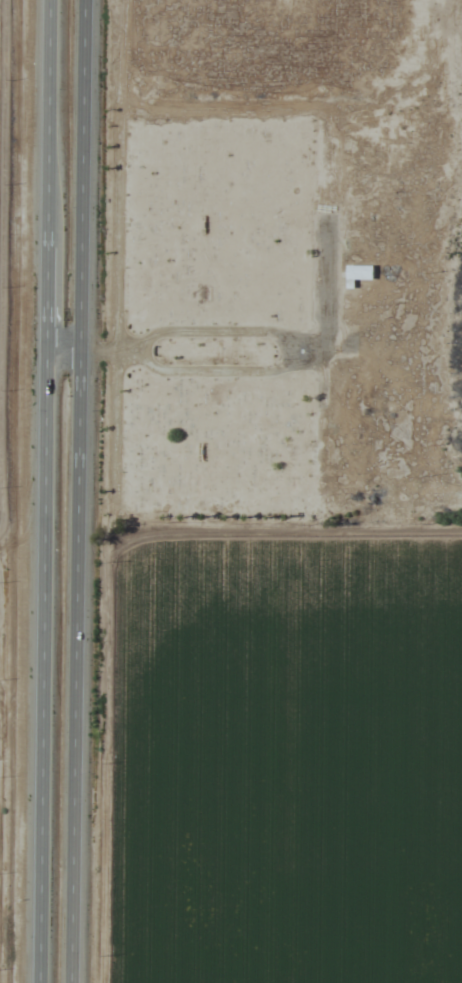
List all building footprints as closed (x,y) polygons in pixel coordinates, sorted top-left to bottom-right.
[(374,265),(347,265),(347,289),(354,289),(354,281),(374,281),(374,265)]
